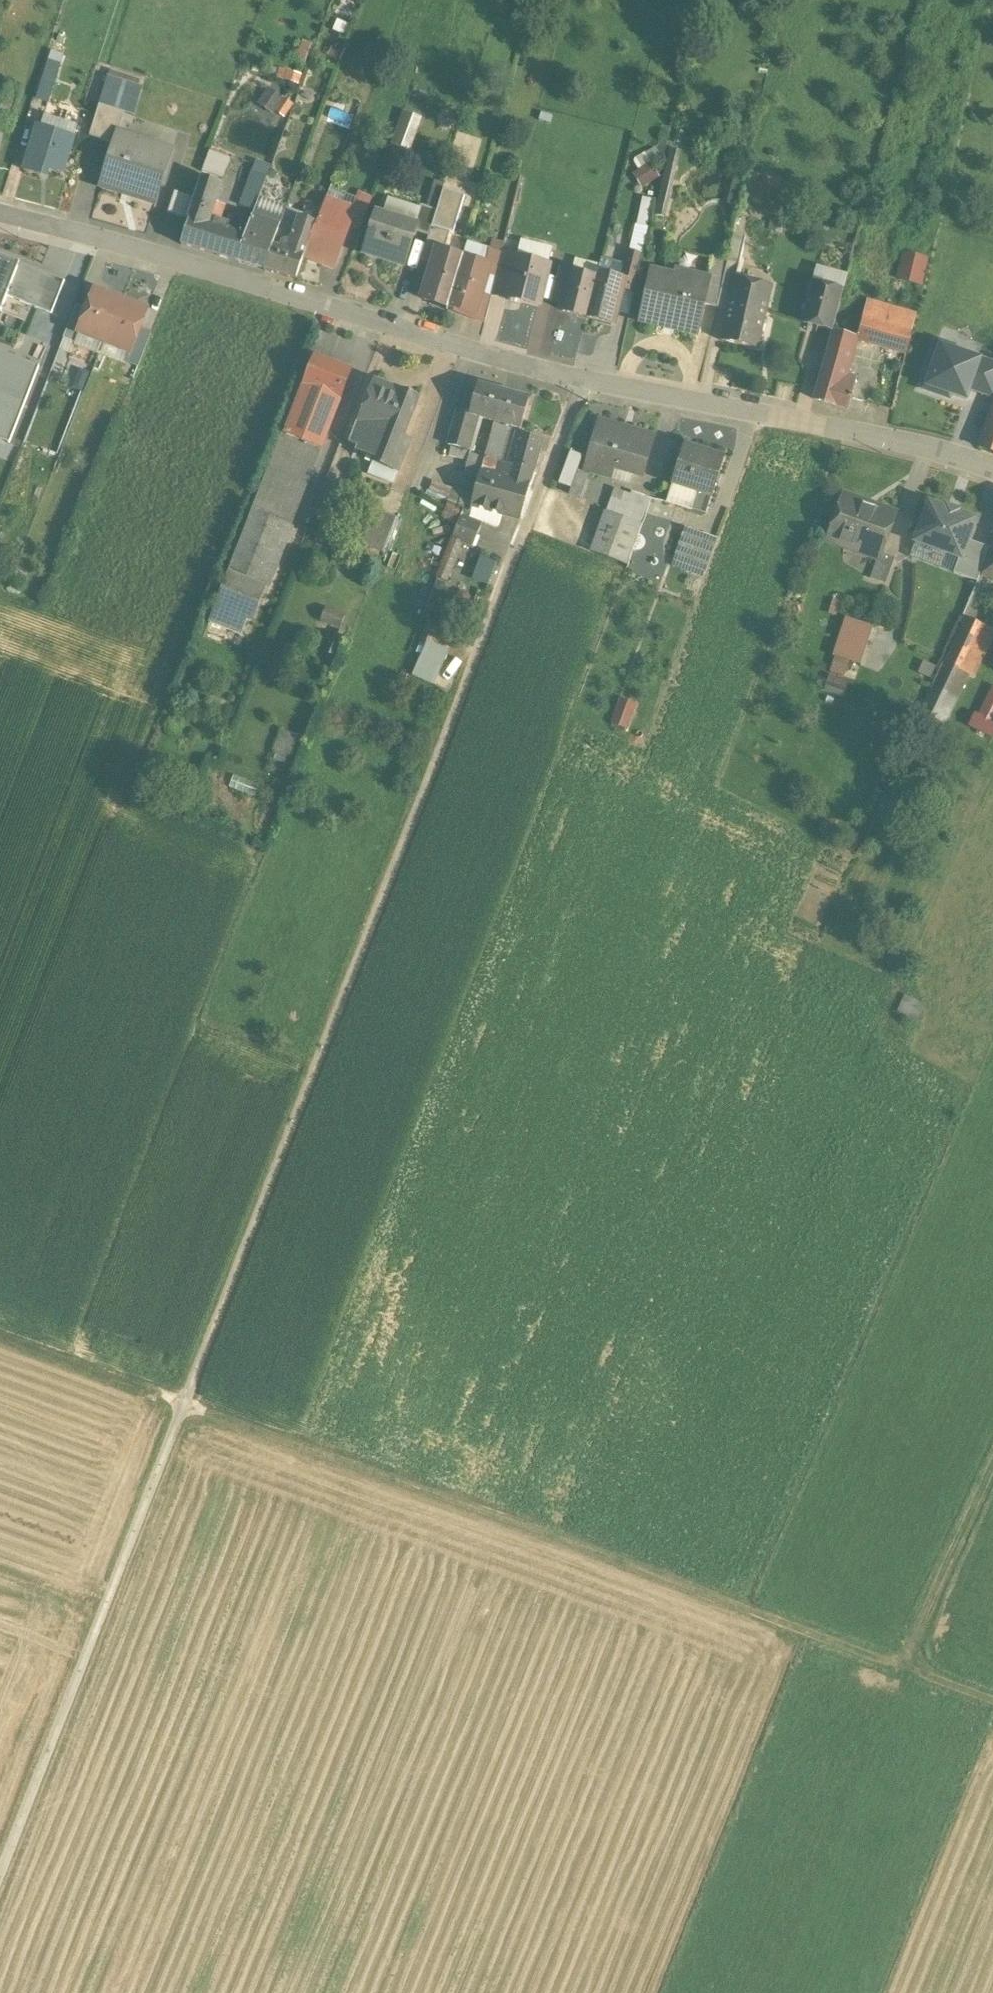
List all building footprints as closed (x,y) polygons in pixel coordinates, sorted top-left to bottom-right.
[(62,66),(50,62),(38,99),(49,103),(62,66)] [(108,78),(100,105),(125,113),(136,117),(145,89),(108,78)] [(283,98),(268,88),(259,101),(274,111),(283,98)] [(6,90),(0,108),(0,126),(10,129),(21,96),(6,90)] [(125,113),(100,105),(90,136),(114,144),(117,133),(118,133),(125,113)] [(419,117),(404,112),(392,145),(406,150),(419,117)] [(72,138),(37,127),(24,172),(41,177),(43,169),(61,174),(72,138)] [(118,133),(117,133),(114,144),(100,186),(155,203),(172,150),(118,133)] [(230,159),(212,154),(207,173),(225,178),(230,159)] [(649,166),(633,174),(640,188),(656,179),(649,166)] [(433,181),(426,205),(434,208),(442,183),(433,181)] [(212,187),(202,184),(198,196),(194,207),(211,213),(217,198),(219,190),(212,187)] [(245,184),(240,197),(255,202),(260,189),(245,184)] [(255,202),(219,190),(217,198),(252,210),(255,202)] [(195,199),(174,192),(168,213),(189,220),(195,199)] [(356,210),(350,224),(362,228),(372,200),(361,196),(356,210)] [(305,253),(304,257),(335,268),(350,224),(356,210),(326,199),(317,223),(305,253)] [(420,206),(414,226),(415,227),(414,232),(428,237),(431,228),(436,211),(420,206)] [(226,241),(204,234),(211,213),(194,207),(181,244),(221,257),(226,241)] [(414,226),(377,215),(365,253),(403,265),(414,232),(415,227),(414,226)] [(304,218),(292,249),(305,253),(317,223),(304,218)] [(280,231),(251,221),(236,261),(265,270),(275,242),(280,231)] [(448,233),(431,228),(428,237),(421,262),(431,265),(436,250),(442,252),(448,233)] [(233,243),(226,241),(221,257),(235,261),(245,234),(237,231),(233,243)] [(726,262),(716,308),(729,311),(736,281),(737,281),(746,239),(732,236),(726,262)] [(292,249),(275,242),(265,270),(295,280),(304,257),(305,253),(292,249)] [(442,252),(436,250),(431,265),(421,299),(447,308),(463,258),(442,252)] [(502,255),(489,251),(485,265),(487,266),(485,275),(496,278),(502,255)] [(642,257),(628,253),(622,280),(624,281),(621,289),(634,293),(642,257)] [(920,283),(925,258),(909,255),(900,254),(896,279),(920,283)] [(515,258),(502,255),(496,278),(492,295),(506,298),(515,258)] [(3,306),(7,296),(19,264),(0,257),(0,305),(3,306)] [(447,308),(446,311),(461,315),(462,312),(472,315),(471,318),(473,319),(480,294),(485,275),(487,266),(485,265),(463,258),(447,308)] [(546,265),(515,258),(506,298),(538,305),(546,265)] [(711,259),(707,279),(709,279),(703,305),(716,308),(726,262),(711,259)] [(64,282),(19,264),(7,296),(52,314),(64,282)] [(559,270),(551,302),(563,304),(564,305),(572,273),(559,270)] [(707,279),(677,272),(675,278),(652,273),(640,324),(696,336),(703,305),(709,279),(707,279)] [(596,280),(572,273),(564,305),(563,304),(561,311),(587,318),(596,280)] [(622,280),(598,274),(596,280),(587,318),(612,325),(621,289),(624,281),(622,280)] [(751,287),(737,284),(738,281),(737,281),(736,281),(729,311),(723,343),(758,350),(771,288),(752,284),(751,287)] [(842,292),(811,284),(801,323),(832,331),(842,292)] [(121,301),(94,290),(86,310),(76,335),(77,335),(103,345),(121,301)] [(491,297),(480,294),(473,319),(485,322),(491,297)] [(121,301),(103,345),(128,355),(129,355),(139,330),(147,311),(121,301)] [(916,316),(868,301),(863,319),(912,334),(916,316)] [(75,306),(63,339),(74,344),(77,335),(76,335),(86,310),(75,306)] [(912,334),(863,319),(858,340),(894,351),(906,354),(912,334)] [(848,326),(837,323),(834,333),(853,339),(856,328),(849,325),(848,326)] [(139,330),(129,355),(128,355),(125,363),(137,368),(151,334),(139,330)] [(853,339),(834,333),(831,346),(850,351),(853,339)] [(968,391),(979,358),(980,355),(939,341),(923,389),(938,394),(939,391),(965,400),(968,391)] [(850,351),(831,346),(821,382),(840,388),(850,351)] [(0,352),(0,439),(10,443),(38,366),(0,352)] [(979,358),(968,391),(992,400),(992,363),(979,358)] [(349,373),(315,360),(286,436),(317,448),(318,448),(325,429),(327,430),(349,373)] [(840,388),(821,382),(815,401),(862,414),(867,396),(840,388)] [(396,398),(374,389),(375,385),(374,384),(351,444),(358,447),(356,452),(373,458),(367,474),(392,483),(407,443),(400,440),(416,400),(398,393),(396,398)] [(503,392),(478,385),(469,415),(474,417),(494,424),(503,392)] [(529,399),(503,392),(494,424),(520,431),(529,399)] [(474,417),(469,415),(457,412),(448,445),(451,446),(465,450),(474,417)] [(534,472),(543,441),(519,435),(520,431),(494,424),(484,459),(531,472),(534,472)] [(653,440),(599,424),(584,471),(611,479),(614,470),(641,478),(653,440)] [(317,448),(286,436),(282,433),(252,512),(287,526),(317,448)] [(465,450),(451,446),(448,457),(467,463),(463,475),(479,478),(484,459),(470,454),(470,452),(465,450)] [(724,460),(684,448),(672,485),(696,493),(691,510),(707,515),(724,460)] [(582,457),(570,453),(558,484),(570,489),(582,457)] [(471,505),(487,509),(502,514),(518,518),(531,472),(484,459),(479,478),(471,505)] [(316,512),(336,519),(344,497),(324,490),(316,512)] [(651,500),(634,494),(624,519),(639,525),(641,526),(651,500)] [(895,515),(843,496),(826,540),(877,559),(878,560),(881,554),(895,515)] [(945,511),(928,504),(915,542),(959,558),(960,558),(966,540),(973,521),(956,515),(957,513),(946,509),(945,511)] [(463,511),(450,541),(461,545),(472,549),(482,523),(487,509),(471,505),(469,512),(463,511)] [(502,514),(487,509),(482,523),(495,528),(499,525),(502,514)] [(395,518),(374,510),(361,544),(382,552),(395,518)] [(287,526),(252,512),(228,573),(263,587),(287,526)] [(624,519),(606,513),(592,552),(625,565),(639,525),(624,519)] [(717,541),(684,530),(670,566),(704,579),(717,541)] [(989,548),(966,540),(960,558),(959,558),(953,573),(977,582),(989,548)] [(447,584),(461,545),(450,541),(436,580),(447,584)] [(990,553),(980,576),(992,581),(992,555),(990,553)] [(893,559),(881,554),(878,560),(877,559),(870,578),(884,583),(893,559)] [(469,579),(486,585),(494,563),(477,557),(469,579)] [(263,587),(228,573),(209,623),(227,630),(237,634),(242,620),(249,623),(263,587)] [(984,628),(965,619),(951,652),(935,686),(960,697),(969,677),(972,678),(992,633),(992,632),(984,628)] [(869,626),(843,620),(824,691),(839,695),(842,696),(846,683),(842,682),(848,661),(860,664),(869,626)] [(227,630),(209,623),(203,637),(222,644),(227,630)] [(426,626),(414,650),(444,664),(455,640),(426,626)] [(992,688),(982,707),(992,713),(992,688)] [(613,724),(626,728),(634,706),(622,701),(613,724)] [(278,730),(273,756),(289,760),(294,734),(278,730)] [(925,1009),(905,997),(897,1014),(916,1022),(925,1009)]
